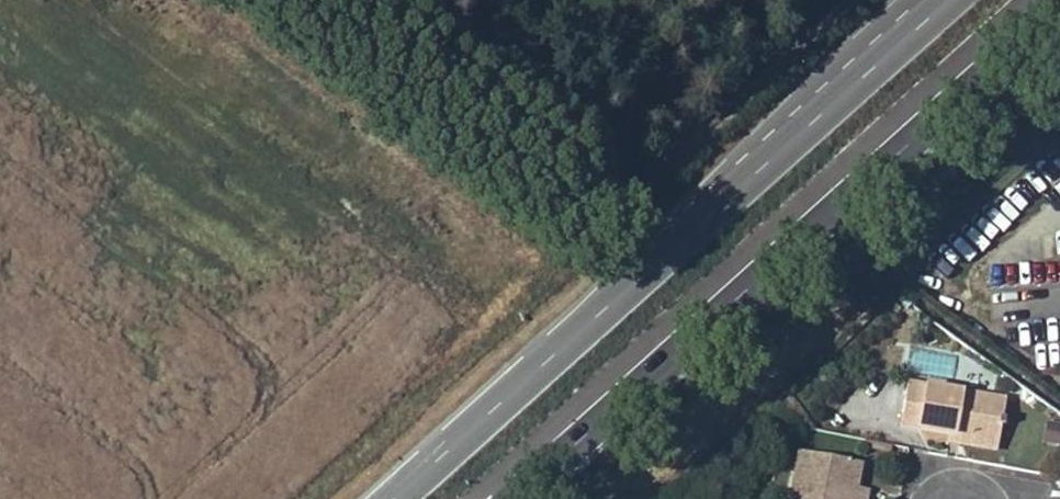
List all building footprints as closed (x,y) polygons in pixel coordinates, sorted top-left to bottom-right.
[(985,441),(993,400),(906,383),(901,413),(920,417),(918,425),(918,428),(948,433),(985,441)] [(1004,402),(993,400),(985,441),(948,433),(947,442),(994,451),(999,427),(997,426),(998,418),(1001,418),(1004,402)] [(899,421),(918,425),(920,417),(901,413),(899,421)] [(1049,418),(1043,438),(1059,443),(1059,421),(1049,418)] [(856,488),(860,463),(798,451),(790,498),(854,498),(856,488)] [(856,488),(854,498),(865,498),(867,490),(856,488)]
